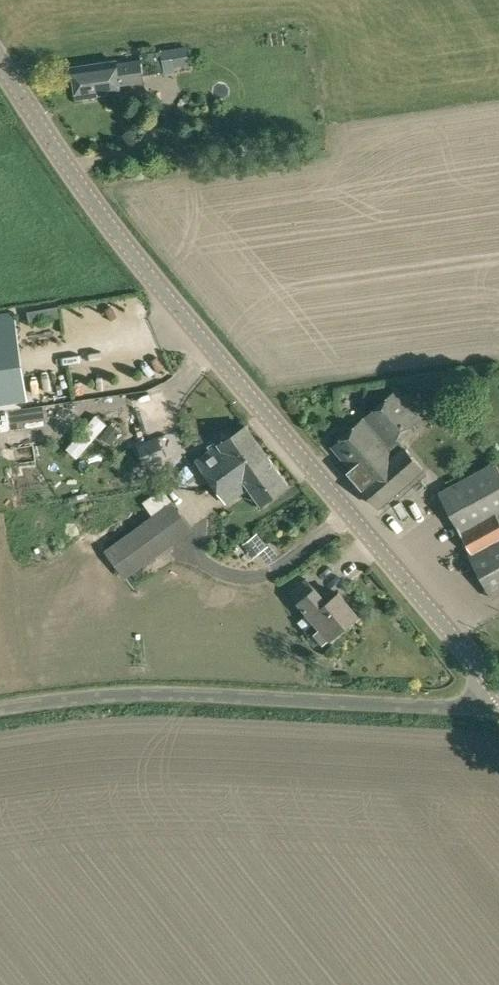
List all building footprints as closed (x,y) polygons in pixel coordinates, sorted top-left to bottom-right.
[(189,63),(186,45),(139,52),(140,58),(117,62),(116,60),(71,67),(76,97),(121,91),(120,84),(144,81),(143,74),(164,71),(164,73),(175,71),(174,65),(189,63)] [(59,306),(28,312),(30,323),(61,318),(59,306)] [(20,400),(26,399),(22,374),(19,349),(14,320),(13,312),(0,314),(0,403),(20,400)] [(379,506),(423,468),(396,438),(420,417),(396,389),(331,446),(351,468),(348,471),(379,506)] [(111,422),(101,436),(111,443),(121,429),(111,422)] [(209,480),(216,489),(252,464),(254,467),(269,457),(246,424),(196,460),(189,464),(203,484),(209,480)] [(145,466),(166,458),(157,435),(136,443),(145,466)] [(261,504),(288,484),(269,457),(254,467),(252,464),(216,489),(226,504),(249,487),(261,504)] [(495,461),(438,492),(471,551),(468,553),(492,597),(498,593),(498,518),(496,514),(498,512),(498,469),(495,461)] [(170,501),(164,492),(148,504),(154,513),(104,550),(125,579),(193,530),(171,500),(170,501)] [(249,539),(244,543),(254,556),(259,552),(249,539)] [(314,588),(306,578),(289,591),(298,602),(319,628),(313,633),(323,644),(331,637),(358,615),(338,591),(327,601),(315,587),(314,588)]
